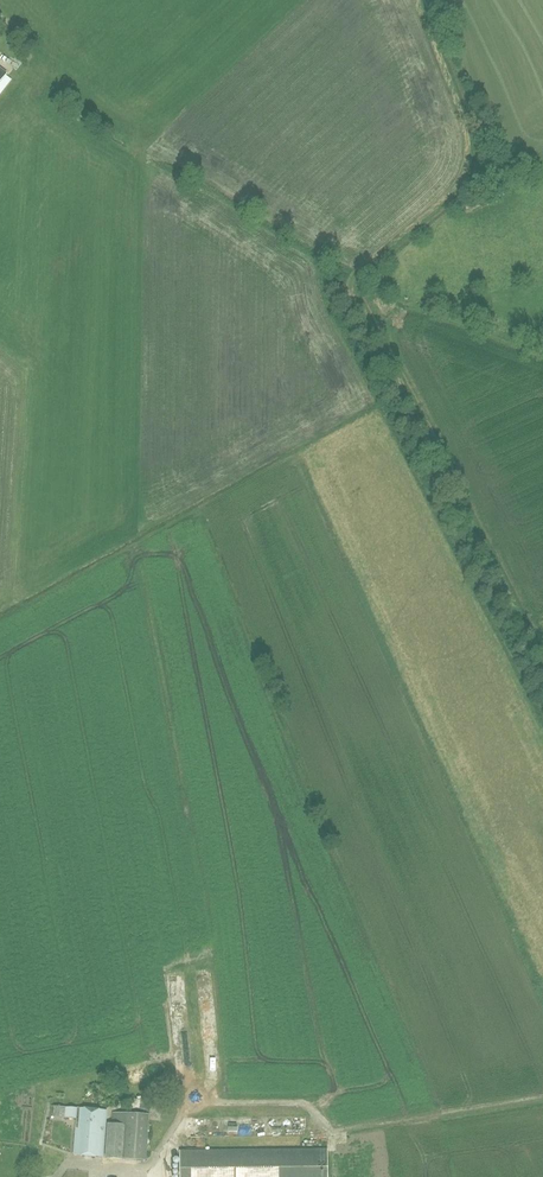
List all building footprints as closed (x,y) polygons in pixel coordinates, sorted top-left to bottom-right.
[(77,1108),(65,1107),(64,1117),(76,1118),(74,1155),(103,1157),(106,1110),(77,1108)] [(146,1161),(149,1115),(112,1112),(111,1124),(108,1123),(105,1157),(123,1159),(146,1161)] [(327,1149),(179,1150),(180,1176),(328,1176),(327,1149)]
